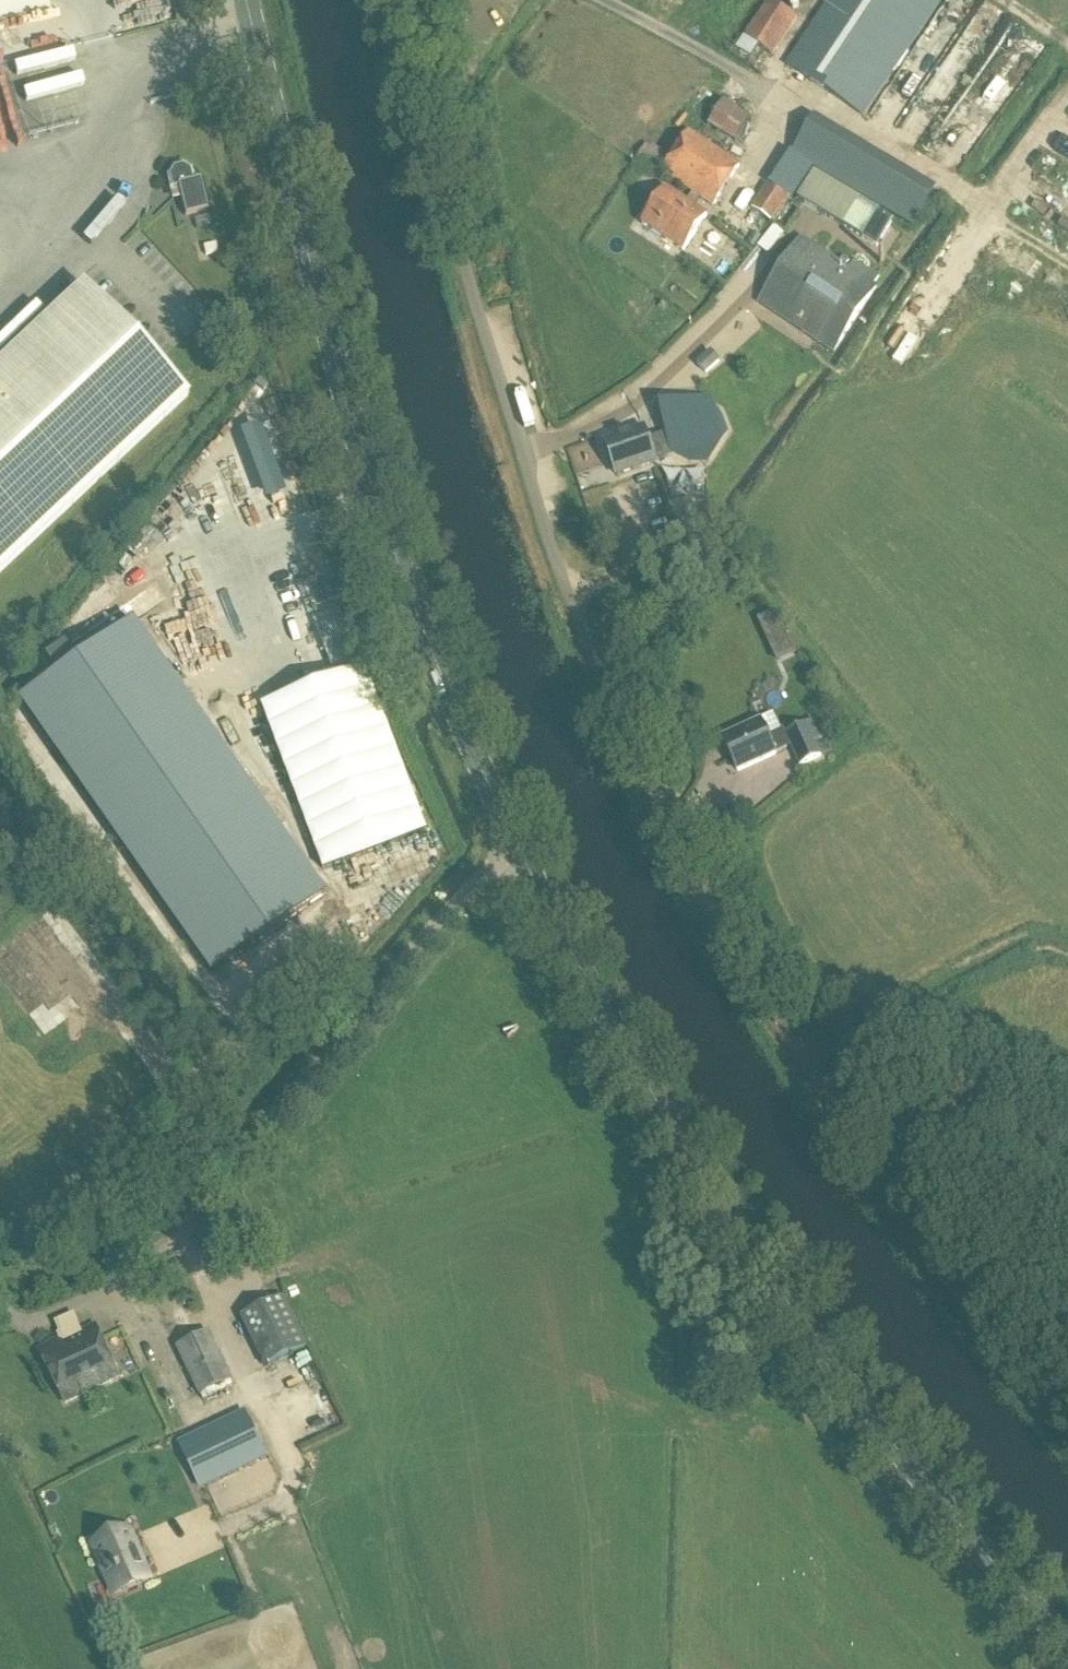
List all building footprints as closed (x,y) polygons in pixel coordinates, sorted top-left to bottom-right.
[(746,37),(776,56),(799,19),(770,0),(769,0),(746,37)] [(786,65),(864,118),(943,0),(830,0),(786,65)] [(947,163),(982,115),(955,95),(919,143),(947,163)] [(814,120),(794,154),(816,168),(914,227),(934,193),(814,120)] [(742,166),(689,131),(661,173),(714,207),(742,166)] [(658,176),(671,157),(651,144),(639,163),(658,176)] [(172,168),(167,176),(171,190),(178,188),(185,216),(207,211),(199,180),(192,182),(190,171),(182,166),(172,168)] [(798,198),(863,238),(880,211),(815,171),(798,198)] [(773,222),(789,198),(767,184),(751,208),(773,222)] [(684,252),(707,216),(666,189),(643,224),(684,252)] [(822,346),(834,354),(835,354),(879,287),(875,285),(880,277),(855,261),(850,269),(802,237),(758,303),(822,346)] [(0,360),(0,572),(187,396),(81,284),(0,360)] [(706,373),(720,361),(712,352),(698,364),(706,373)] [(644,428),(606,441),(612,460),(610,463),(613,470),(616,472),(618,476),(656,463),(655,461),(673,456),(689,451),(697,457),(721,422),(685,397),(677,397),(658,426),(663,438),(660,440),(649,443),(644,428)] [(136,622),(21,701),(211,976),(326,897),(136,622)] [(760,720),(723,737),(738,771),(776,754),(791,747),(785,734),(784,730),(782,730),(768,737),(760,720)] [(791,747),(800,768),(823,757),(808,724),(785,734),(791,747)] [(309,1346),(285,1295),(242,1316),(266,1367),(309,1346)] [(83,1334),(75,1317),(59,1324),(65,1338),(41,1350),(66,1404),(121,1379),(97,1327),(83,1334)] [(200,1397),(234,1381),(211,1332),(177,1347),(200,1397)] [(198,1482),(265,1450),(247,1411),(180,1443),(198,1482)] [(150,1580),(128,1530),(94,1545),(116,1595),(150,1580)]
